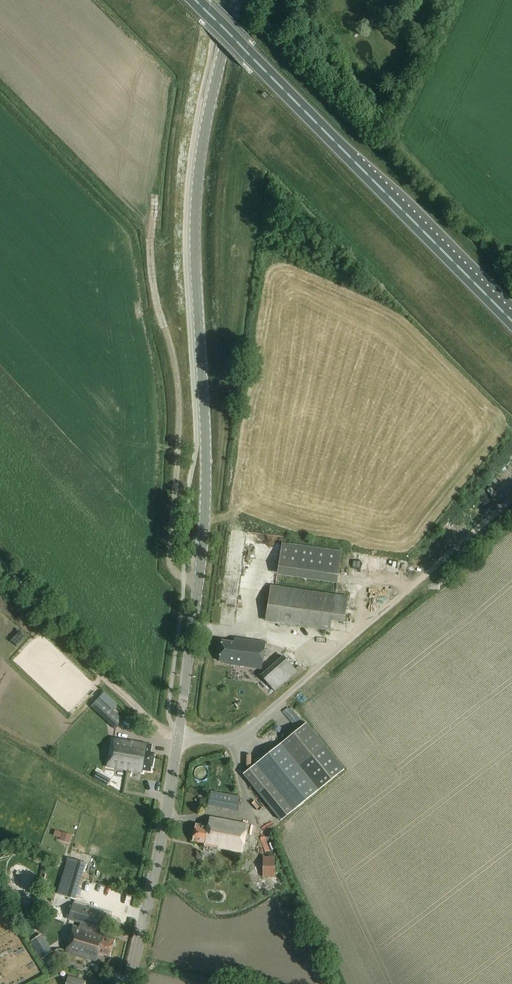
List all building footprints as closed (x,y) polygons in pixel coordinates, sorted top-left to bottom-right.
[(281,542),(276,574),(336,583),(341,551),(281,542)] [(348,596),(270,585),(265,621),(330,631),(331,621),(344,623),(348,596)] [(265,642),(234,638),(233,643),(222,642),(219,660),(228,662),(228,664),(261,669),(265,642)] [(275,690),(299,671),(286,654),(261,672),(275,690)] [(120,717),(111,726),(115,730),(124,720),(120,717)] [(258,756),(253,761),(256,764),(293,810),(318,790),(343,770),(325,747),(306,724),(261,760),(258,756)] [(108,767),(108,768),(133,772),(143,773),(143,770),(152,772),(155,754),(151,754),(152,745),(112,740),(108,767)] [(99,770),(95,777),(109,784),(113,777),(99,770)] [(240,797),(211,791),(208,805),(237,811),(240,797)] [(247,825),(210,817),(208,827),(196,824),(192,841),(204,843),(204,845),(242,853),(247,825)] [(63,832),(60,839),(70,842),(72,835),(63,832)] [(263,857),(263,878),(275,878),(275,874),(275,857),(263,857)] [(240,858),(238,869),(247,871),(249,860),(240,858)] [(100,878),(104,866),(98,864),(95,876),(100,878)] [(60,895),(75,899),(83,871),(69,867),(60,895)] [(74,905),(70,920),(80,923),(79,928),(91,932),(92,927),(101,930),(106,915),(74,905)] [(79,928),(74,927),(66,952),(97,961),(99,954),(111,957),(115,942),(103,938),(104,936),(91,932),(79,928)] [(43,932),(31,939),(42,957),(54,950),(43,932)] [(48,955),(41,959),(43,964),(44,963),(50,973),(57,968),(48,955)] [(65,983),(86,983),(86,982),(68,976),(65,983)]
